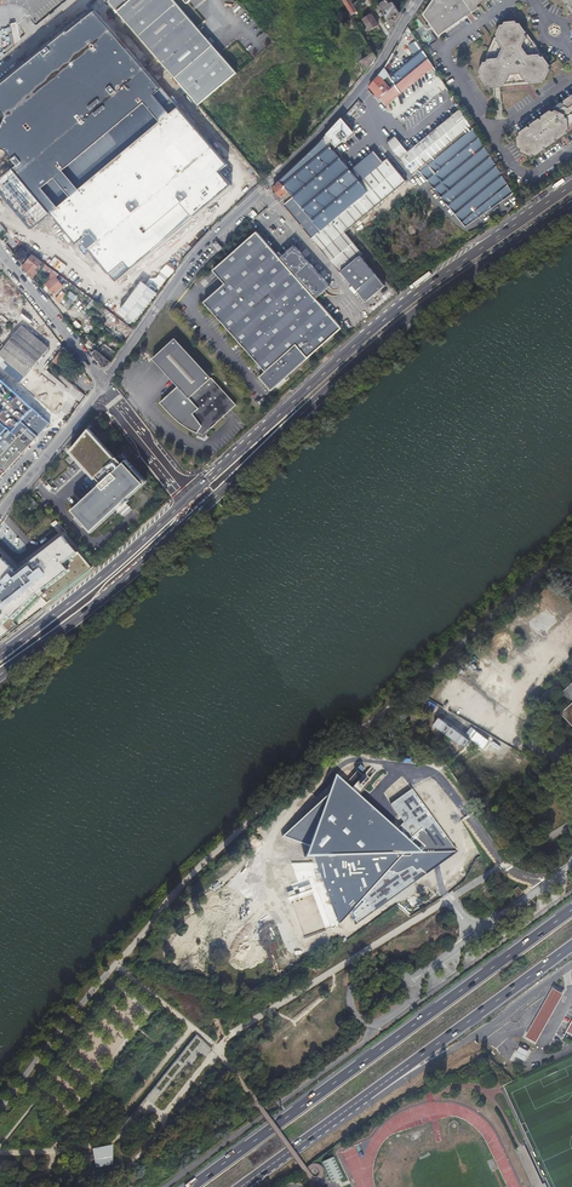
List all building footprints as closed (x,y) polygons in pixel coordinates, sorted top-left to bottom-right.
[(108,0),(175,78),(198,105),(236,73),(174,0),(108,0)] [(342,2),(348,13),(355,9),(350,0),(344,0),(342,2)] [(391,27),(400,12),(394,3),(392,0),(389,0),(378,6),(381,11),(385,9),(386,12),(388,14),(384,16),(391,27)] [(437,37),(478,8),(477,6),(483,2),(484,4),(490,0),(432,0),(422,16),(437,37)] [(398,1),(394,3),(400,12),(402,8),(398,1)] [(94,11),(0,86),(0,109),(6,117),(0,130),(0,148),(6,150),(20,166),(14,170),(0,181),(0,190),(33,230),(52,213),(77,244),(82,240),(116,282),(230,185),(219,172),(228,165),(179,108),(94,11)] [(362,21),(372,36),(381,30),(371,15),(362,21)] [(502,24),(499,25),(494,34),(496,37),(493,37),(483,59),(485,61),(482,62),(478,71),(479,74),(478,77),(484,86),(487,86),(489,88),(500,87),(501,85),(503,87),(527,85),(528,82),(530,84),(541,83),(542,81),(545,80),(550,70),(548,68),(550,65),(543,56),(540,56),(542,54),(537,47),(534,49),(530,43),(532,41),(528,34),(525,34),(526,32),(520,23),(517,23),(515,21),(504,21),(502,24)] [(205,29),(207,31),(216,25),(214,22),(205,29)] [(15,43),(17,41),(19,39),(16,23),(11,24),(15,43)] [(380,74),(370,87),(374,93),(385,106),(403,130),(385,144),(408,172),(412,177),(419,173),(462,224),(465,228),(514,195),(500,170),(474,127),(453,92),(452,93),(431,56),(411,24),(404,36),(398,45),(392,56),(385,66),(380,74)] [(360,62),(366,72),(367,71),(371,66),(375,61),(376,59),(369,48),(363,56),(365,59),(360,62)] [(157,69),(164,77),(169,73),(162,65),(157,69)] [(571,93),(563,100),(564,102),(561,101),(553,107),(553,110),(550,109),(541,115),(541,119),(539,117),(530,123),(530,126),(528,125),(518,132),(519,135),(516,137),(518,147),(521,149),(521,153),(531,157),(534,155),(537,156),(545,151),(545,147),(548,149),(556,143),(555,140),(558,141),(567,135),(567,131),(570,133),(571,132),(571,93)] [(390,191),(403,181),(386,160),(382,163),(372,152),(349,171),(332,150),(353,132),(342,119),(332,130),(324,139),(306,156),(273,187),(280,197),(288,191),(292,196),(283,203),(338,273),(340,271),(364,301),(383,286),(359,256),(360,254),(343,233),(345,231),(344,229),(363,213),(390,191)] [(404,182),(403,181),(390,191),(363,213),(344,229),(345,231),(374,207),(404,182)] [(374,237),(375,236),(376,235),(369,228),(367,230),(374,237)] [(280,258),(256,231),(213,270),(225,284),(204,302),(266,372),(259,377),(271,391),(343,328),(317,298),(290,268),(280,258)] [(182,243),(183,235),(173,234),(172,242),(182,243)] [(223,249),(216,241),(213,244),(212,245),(218,253),(223,249)] [(290,268),(317,298),(330,286),(294,246),(280,258),(290,268)] [(398,275),(404,272),(410,268),(406,264),(401,256),(398,251),(387,258),(398,275)] [(38,273),(37,272),(37,271),(41,266),(40,265),(42,261),(33,254),(24,267),(33,278),(38,273)] [(45,265),(44,266),(43,267),(51,273),(54,269),(45,262),(43,264),(45,265)] [(19,383),(50,350),(24,327),(14,338),(8,334),(0,343),(0,366),(19,383)] [(195,432),(198,433),(200,429),(201,428),(203,429),(201,431),(205,433),(206,431),(208,432),(237,405),(175,338),(153,359),(178,387),(160,403),(170,414),(173,417),(178,421),(182,424),(186,427),(192,430),(195,432)] [(65,348),(55,359),(59,363),(69,353),(65,348)] [(73,369),(74,368),(78,364),(75,360),(65,368),(68,373),(73,369)] [(50,422),(0,377),(0,479),(50,422)] [(117,458),(90,429),(71,451),(101,484),(73,509),(79,516),(78,517),(85,525),(87,525),(92,531),(120,506),(121,506),(122,506),(123,506),(123,505),(123,504),(123,503),(125,501),(126,503),(129,500),(128,499),(147,481),(127,460),(121,466),(120,465),(121,464),(121,463),(120,462),(119,462),(118,462),(115,459),(117,458)] [(8,511),(5,515),(0,523),(0,543),(50,604),(72,587),(40,549),(27,533),(25,531),(10,513),(8,511)] [(0,543),(0,583),(31,619),(50,604),(0,543)] [(0,583),(0,621),(11,634),(25,624),(31,619),(0,583)] [(0,621),(0,642),(11,634),(0,621)] [(557,697),(567,707),(561,713),(571,725),(571,683),(557,697)] [(334,775),(327,795),(299,822),(296,824),(297,825),(284,836),(310,846),(306,857),(305,857),(315,858),(319,874),(323,884),(338,925),(351,912),(367,894),(403,854),(422,854),(397,830),(334,775)] [(411,790),(391,804),(404,822),(397,830),(422,854),(403,854),(351,912),(358,923),(457,851),(411,790)] [(513,891),(518,896),(522,893),(518,887),(513,891)] [(113,1145),(93,1148),(96,1167),(113,1165),(113,1145)]
